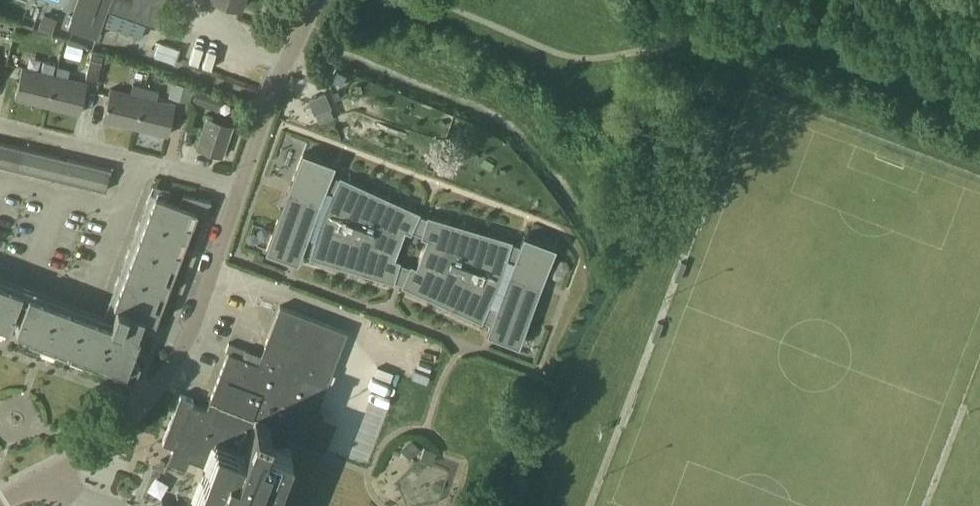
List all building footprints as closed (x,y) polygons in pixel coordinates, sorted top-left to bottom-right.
[(90,22),(72,15),(68,27),(98,37),(108,9),(111,0),(98,0),(90,22)] [(108,9),(155,26),(164,0),(111,0),(108,9)] [(160,41),(156,49),(154,55),(175,62),(180,48),(160,41)] [(86,77),(98,79),(102,60),(90,57),(86,77)] [(55,74),(22,66),(15,97),(31,101),(33,96),(48,99),(47,104),(48,104),(55,74)] [(48,104),(48,105),(49,100),(64,103),(63,108),(80,112),(87,82),(66,77),(68,69),(57,66),(55,74),(48,104)] [(169,91),(189,98),(194,86),(173,79),(169,91)] [(135,126),(136,126),(145,88),(132,84),(130,92),(111,88),(103,118),(120,122),(122,117),(137,121),(135,126)] [(199,86),(194,97),(215,108),(221,97),(199,86)] [(136,126),(137,121),(152,125),(151,130),(168,134),(176,103),(154,98),(156,90),(145,88),(136,126)] [(325,91),(308,99),(314,114),(331,107),(325,91)] [(208,116),(197,148),(222,156),(232,124),(208,116)] [(18,169),(24,147),(0,142),(0,164),(18,169)] [(24,147),(18,169),(107,190),(109,182),(110,177),(110,176),(112,169),(24,147)] [(512,242),(512,240),(427,214),(427,217),(419,214),(420,212),(340,175),(339,177),(331,174),(335,163),(299,160),(287,193),(291,194),(286,210),(281,208),(265,250),(297,262),(301,252),(309,255),(309,257),(393,282),(394,280),(402,283),(401,285),(481,322),(482,320),(490,322),(486,333),(519,345),(534,303),(530,302),(535,287),(540,288),(556,247),(523,234),(519,245),(512,242)] [(112,318),(110,323),(29,292),(15,328),(17,329),(31,334),(30,339),(29,338),(28,340),(43,345),(45,339),(59,344),(57,349),(56,349),(56,350),(70,355),(72,349),(86,355),(85,359),(84,359),(83,360),(134,379),(140,362),(139,361),(139,362),(130,359),(140,334),(137,333),(143,316),(154,320),(154,321),(155,321),(161,307),(159,307),(159,308),(154,306),(160,292),(166,294),(171,280),(170,279),(169,280),(165,279),(170,265),(176,267),(181,252),(180,252),(180,253),(175,251),(180,237),(186,239),(191,225),(190,225),(190,226),(185,224),(190,210),(206,216),(211,200),(183,193),(179,203),(150,192),(146,203),(151,205),(145,222),(139,220),(135,230),(141,232),(135,249),(129,247),(125,258),(131,260),(124,276),(119,274),(115,285),(120,287),(114,305),(117,306),(112,318)] [(22,290),(0,282),(0,322),(7,325),(9,326),(22,290)] [(291,448),(281,444),(285,434),(326,450),(337,420),(316,412),(348,330),(280,305),(257,367),(249,364),(250,359),(229,351),(207,409),(192,403),(193,398),(180,393),(162,441),(174,446),(168,461),(186,467),(189,458),(206,465),(190,505),(269,505),(291,448)]
